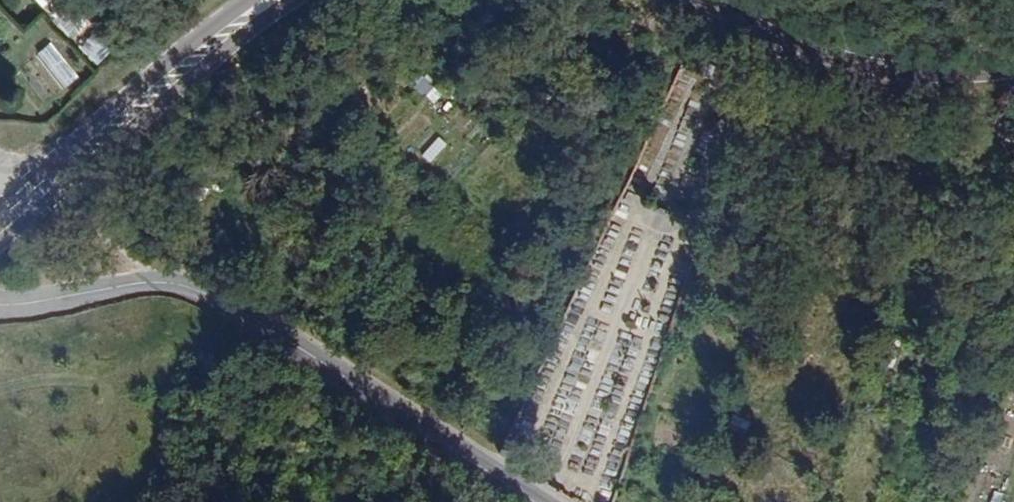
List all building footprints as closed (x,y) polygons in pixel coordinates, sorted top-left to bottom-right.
[(69,0),(51,11),(65,34),(83,23),(69,0)] [(80,46),(98,62),(115,45),(97,28),(80,46)] [(51,41),(36,54),(65,87),(80,74),(51,41)] [(423,76),(414,87),(434,103),(443,92),(423,76)] [(514,442),(508,457),(519,465),(525,448),(514,442)]
